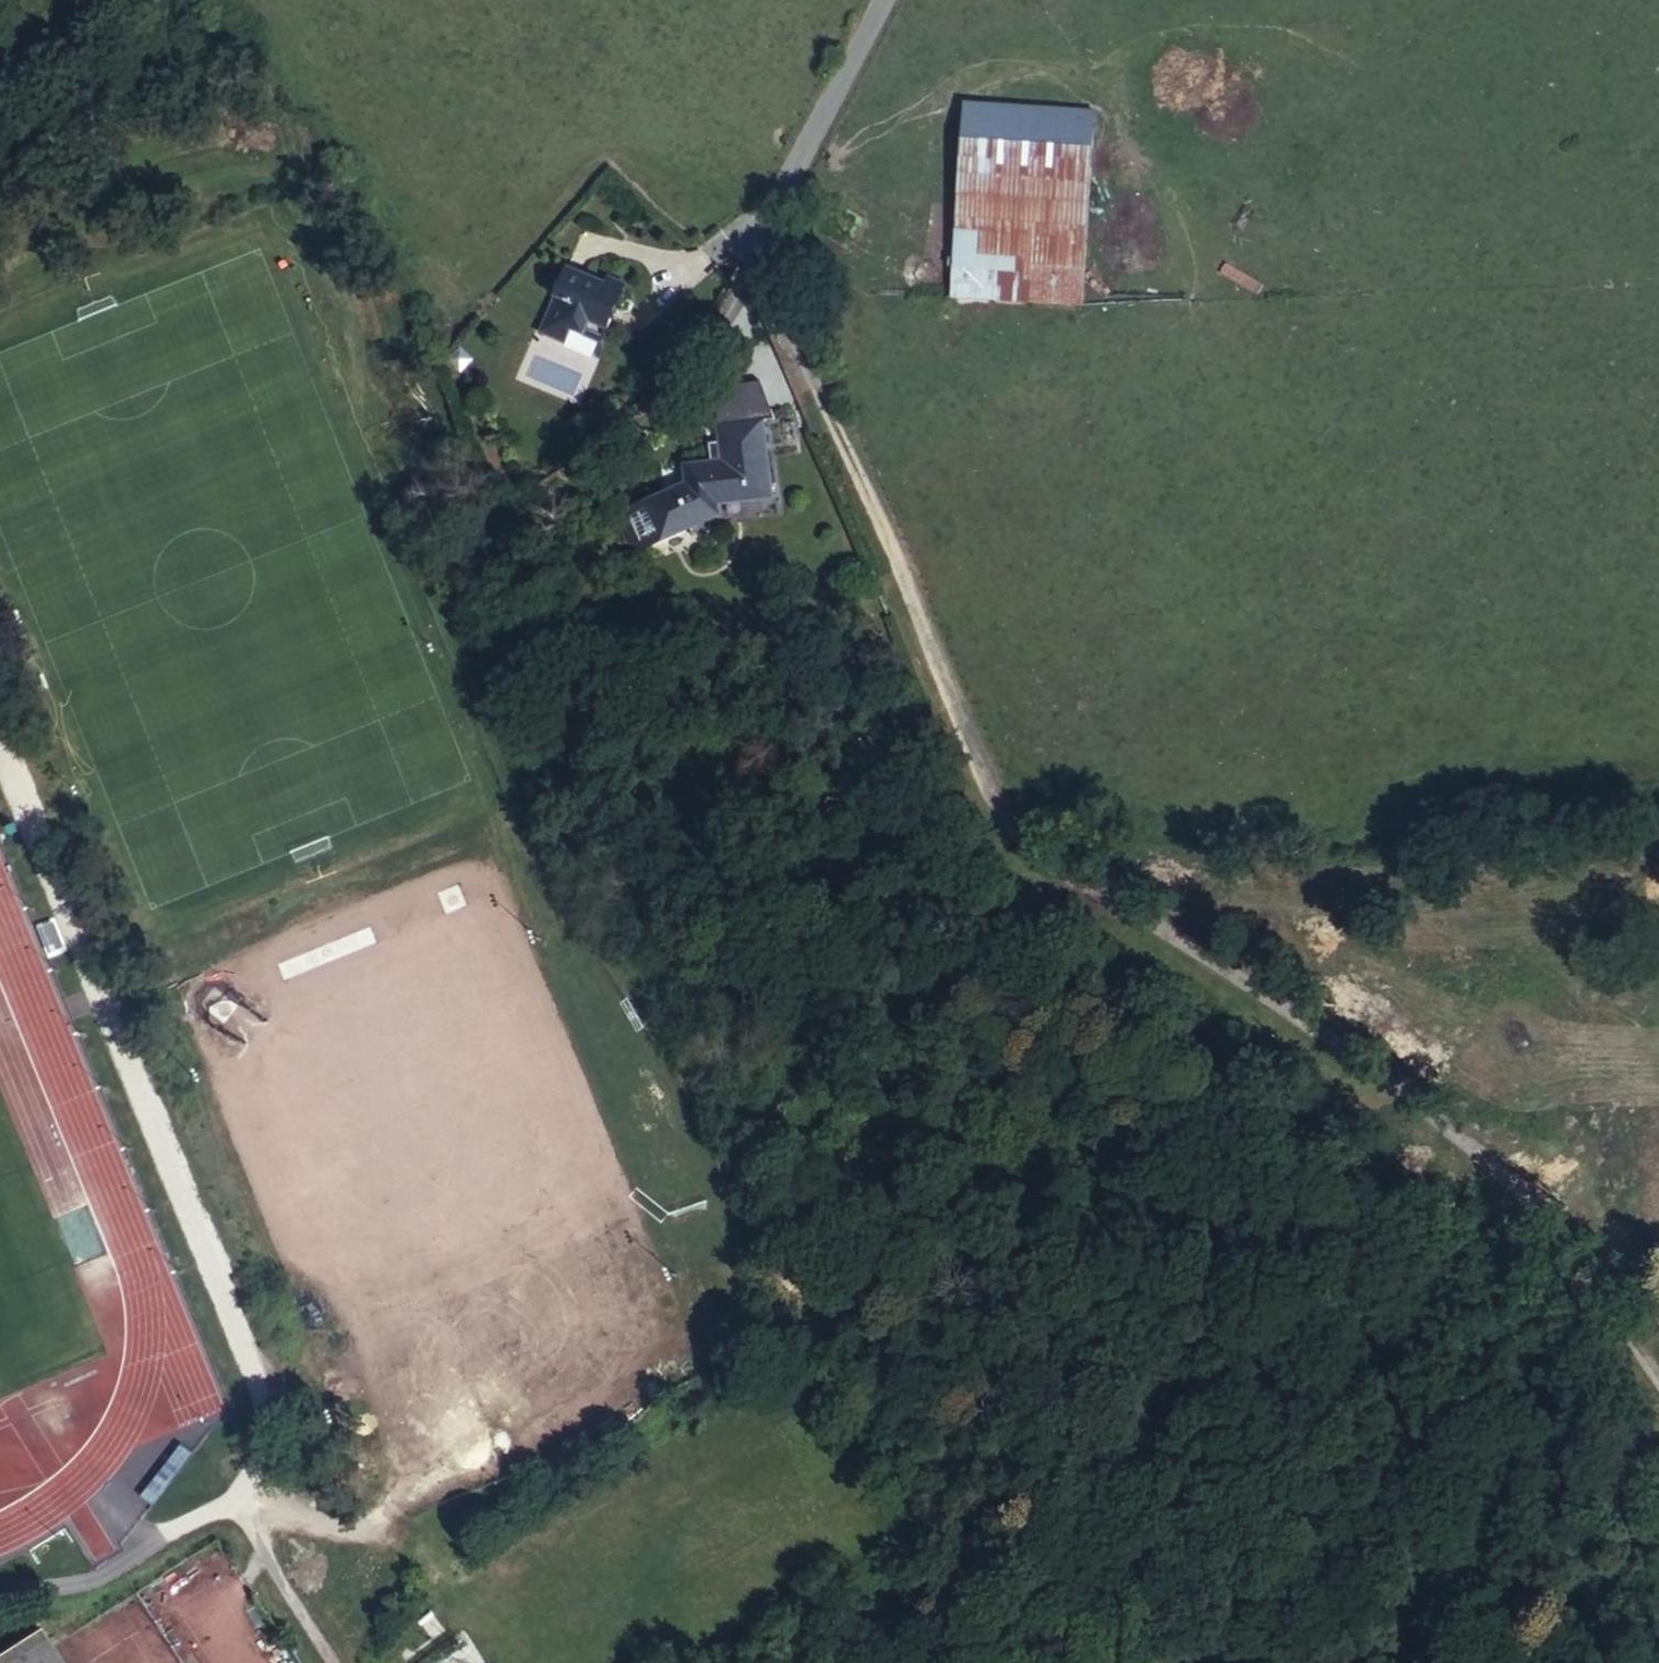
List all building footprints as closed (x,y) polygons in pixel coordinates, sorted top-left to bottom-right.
[(1082,305),(1095,111),(964,102),(952,296),(1082,305)] [(570,330),(602,343),(622,291),(566,268),(540,334),(564,343),(570,330)] [(717,503),(772,496),(762,421),(718,427),(723,462),(685,465),(688,483),(627,511),(621,526),(628,542),(644,549),(718,514),(717,503)] [(19,1628),(0,1641),(0,1662),(42,1662),(19,1628)]
